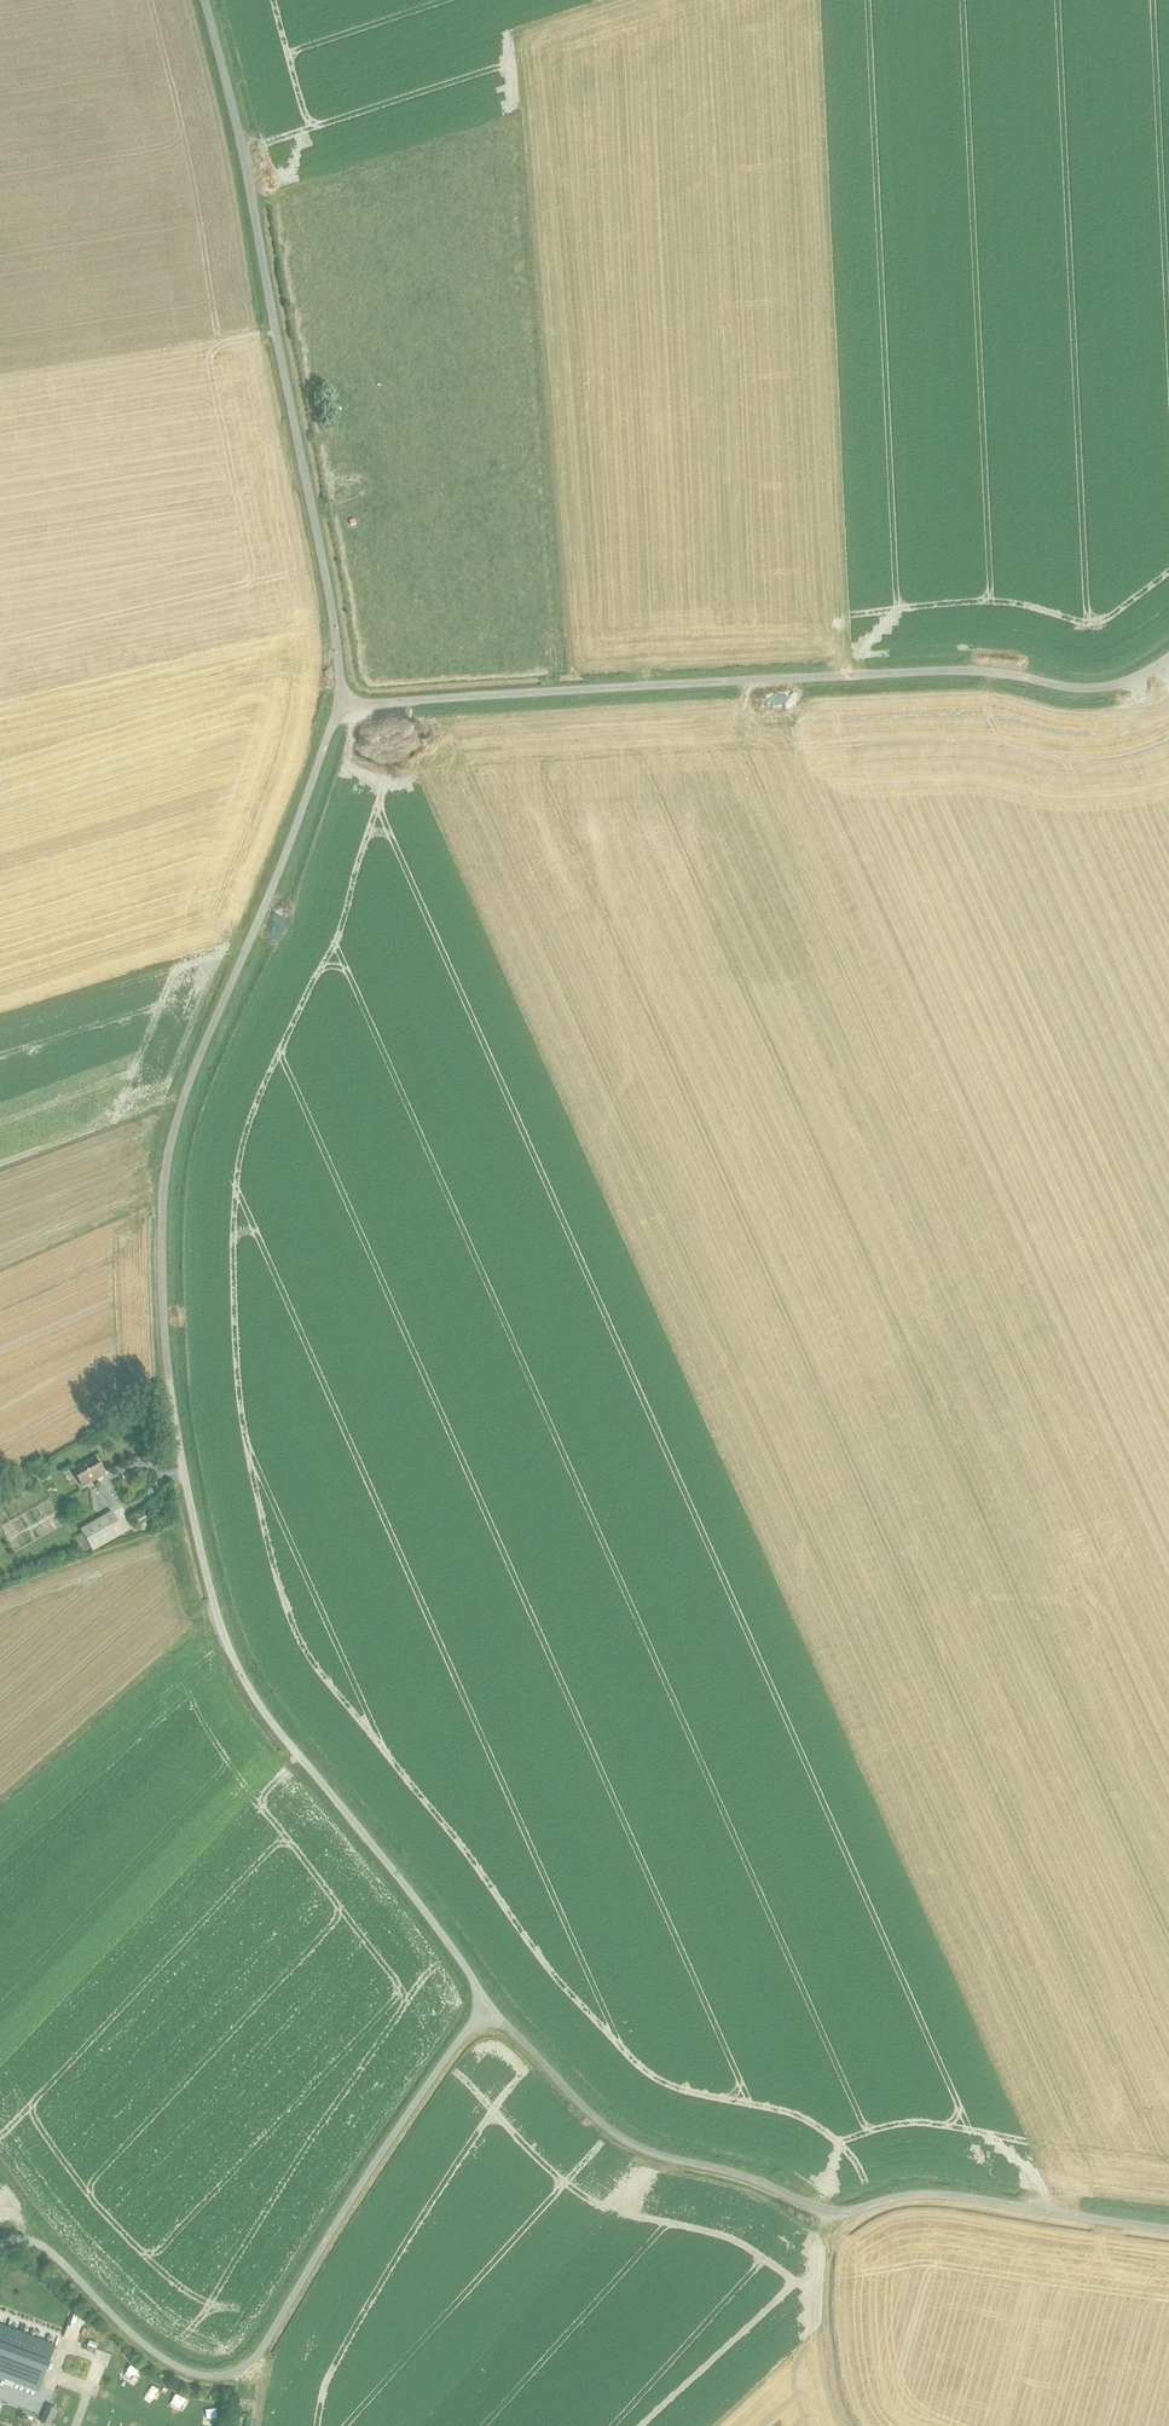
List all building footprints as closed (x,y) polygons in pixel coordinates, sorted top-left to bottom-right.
[(83,1488),(104,1475),(94,1459),(73,1471),(83,1488)] [(145,1512),(134,1519),(139,1528),(150,1521),(145,1512)] [(74,1539),(83,1553),(91,1549),(92,1552),(124,1534),(112,1513),(80,1531),(82,1534),(74,1539)] [(55,2347),(0,2326),(0,2377),(38,2392),(55,2347)] [(41,2424),(48,2425),(51,2425),(57,2411),(47,2407),(41,2424)]
